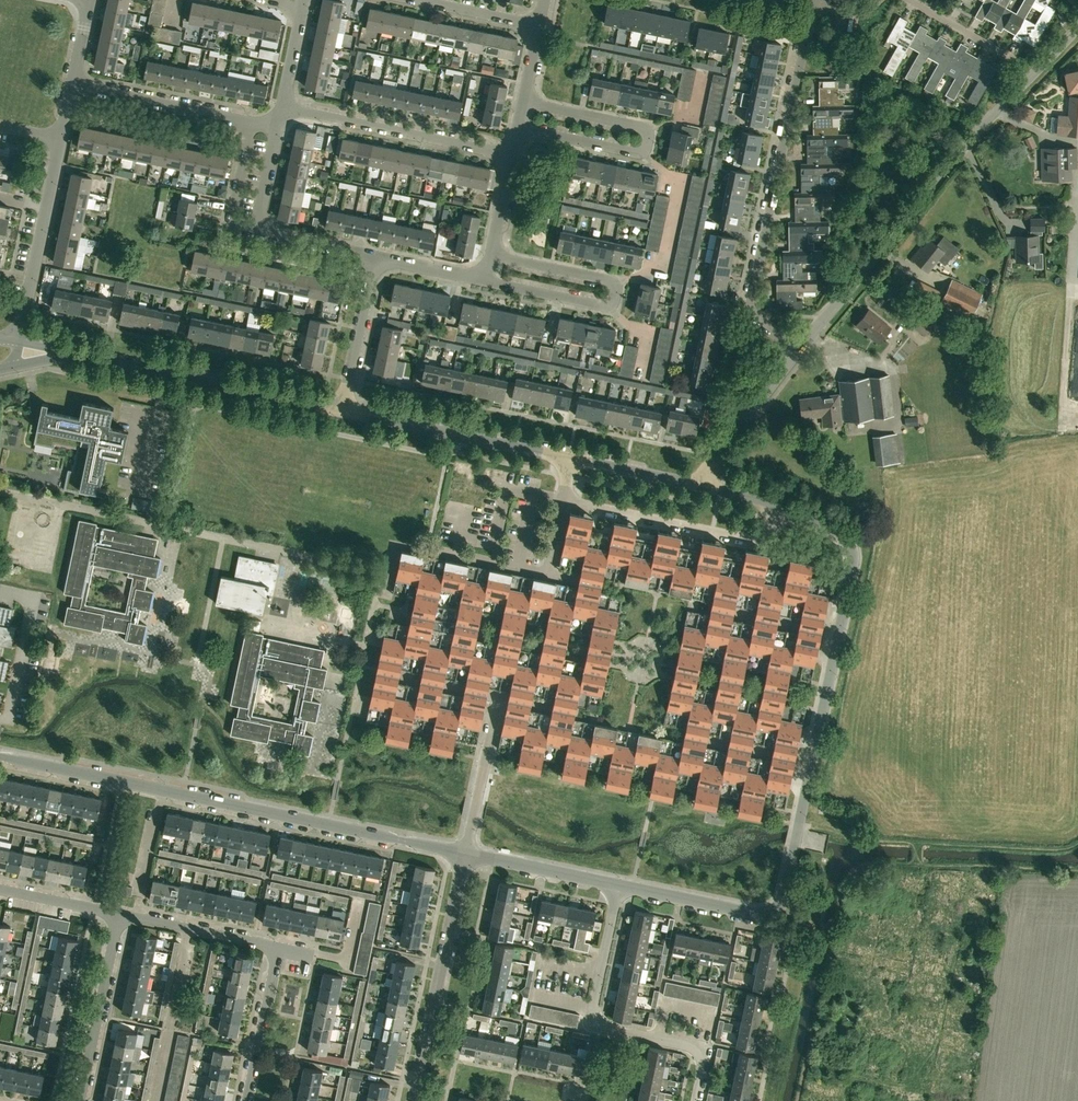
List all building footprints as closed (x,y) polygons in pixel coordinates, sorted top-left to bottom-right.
[(129,0),(109,0),(107,8),(127,12),(129,0)] [(341,17),(344,2),(332,0),(324,0),(321,13),(341,17)] [(1010,0),(999,0),(997,2),(993,0),(984,0),(984,1),(983,1),(975,17),(982,21),(985,17),(996,23),(1006,7),(1010,0)] [(994,27),(1001,32),(1004,28),(1015,34),(1025,18),(1032,5),(1035,0),(1024,0),(1016,13),(1006,7),(996,23),(994,27)] [(1013,38),(1020,43),(1023,38),(1034,45),(1055,9),(1047,5),(1050,0),(1035,0),(1032,5),(1043,11),(1035,24),(1025,18),(1015,34),(1013,38)] [(364,2),(357,1),(355,13),(362,14),(362,12),(364,2)] [(204,25),(208,5),(193,2),(189,22),(204,25)] [(152,4),(151,12),(164,14),(165,7),(152,4)] [(619,26),(623,7),(609,4),(605,23),(619,26)] [(219,28),(223,8),(208,5),(204,25),(219,28)] [(632,29),(636,10),(623,7),(619,26),(632,29)] [(124,26),(127,12),(107,8),(104,22),(124,26)] [(233,31),(237,11),(223,8),(219,28),(233,31)] [(382,31),(386,11),(371,8),(367,28),(382,31)] [(645,32),(649,12),(636,10),(632,29),(645,32)] [(248,34),(252,14),(237,11),(233,31),(248,34)] [(396,34),(400,14),(386,11),(382,31),(396,34)] [(161,27),(164,14),(151,12),(148,25),(161,27)] [(658,35),(662,15),(649,12),(645,32),(658,35)] [(338,32),(341,17),(321,13),(318,28),(338,32)] [(262,37),(267,17),(252,14),(248,34),(262,37)] [(411,37),(415,17),(400,14),(396,34),(411,37)] [(671,37),(675,18),(662,15),(658,35),(671,37)] [(267,17),(262,37),(277,40),(281,20),(267,17)] [(425,40),(429,20),(415,17),(411,37),(425,40)] [(916,34),(916,33),(904,27),(908,21),(900,17),(887,39),(898,45),(884,71),(892,76),(909,46),(916,34)] [(675,18),(671,37),(686,40),(690,21),(675,18)] [(440,43),(444,23),(429,20),(425,40),(440,43)] [(121,41),(124,26),(104,22),(101,37),(121,41)] [(454,46),(459,26),(444,23),(440,43),(454,46)] [(174,30),(161,27),(148,25),(146,32),(153,33),(152,38),(172,42),(174,30)] [(937,40),(925,34),(928,29),(920,25),(916,33),(916,34),(909,46),(920,52),(905,77),(914,82),(928,57),(937,40)] [(469,49),(473,29),(459,26),(454,46),(469,49)] [(710,50),(714,30),(700,27),(696,47),(710,50)] [(334,47),(338,32),(318,28),(315,42),(334,47)] [(484,52),(488,32),(473,29),(469,49),(484,52)] [(174,30),(172,42),(179,44),(182,32),(174,30)] [(714,30),(710,50),(725,53),(729,33),(714,30)] [(498,55),(502,35),(488,32),(484,52),(498,55)] [(502,35),(498,55),(513,58),(517,39),(502,35)] [(736,50),(741,51),(744,36),(739,35),(736,50)] [(956,51),(944,44),(947,40),(939,36),(937,40),(928,57),(939,63),(924,88),(926,89),(923,94),(930,98),(945,71),(949,63),(956,51)] [(118,56),(121,41),(101,37),(98,52),(118,56)] [(759,55),(778,59),(781,44),(762,40),(759,55)] [(614,50),(615,44),(601,41),(600,47),(614,50)] [(331,61),(334,47),(315,42),(312,57),(331,61)] [(977,58),(966,51),(968,47),(961,43),(956,51),(949,63),(945,71),(955,77),(945,95),(954,100),(968,74),(977,58)] [(263,58),(267,59),(268,56),(269,52),(260,50),(259,57),(263,58)] [(115,71),(118,56),(98,52),(95,66),(115,71)] [(968,74),(979,80),(968,100),(976,105),(997,68),(985,62),(987,58),(980,54),(977,58),(968,74)] [(668,55),(666,60),(681,64),(682,58),(668,55)] [(776,72),(778,59),(759,55),(756,68),(776,72)] [(328,76),(331,61),(312,57),(309,72),(328,76)] [(158,80),(161,64),(147,61),(144,77),(158,80)] [(171,83),(174,66),(161,64),(158,80),(171,83)] [(184,85),(188,69),(174,66),(171,83),(184,85)] [(493,68),(482,66),(480,72),(491,74),(493,68)] [(683,68),(682,74),(695,76),(696,70),(683,68)] [(773,85),(776,72),(756,68),(754,81),(773,85)] [(198,88),(201,72),(188,69),(184,85),(198,88)] [(211,91),(214,75),(201,72),(198,88),(211,91)] [(325,91),(328,76),(309,72),(306,86),(325,91)] [(682,74),(681,80),(694,82),(695,76),(682,74)] [(712,81),(725,84),(727,77),(714,74),(712,81)] [(224,94),(228,77),(214,75),(211,91),(224,94)] [(831,105),(844,105),(844,97),(838,97),(838,89),(859,89),(859,76),(819,76),(820,98),(830,98),(831,105)] [(237,97),(241,80),(228,77),(224,94),(237,97)] [(604,100),(608,81),(593,78),(589,97),(604,100)] [(251,99),(254,83),(241,80),(237,97),(251,99)] [(366,99),(369,83),(356,80),(352,96),(366,99)] [(681,80),(680,86),(692,88),(694,82),(681,80)] [(617,103),(621,83),(608,81),(604,100),(617,103)] [(712,81),(711,87),(724,90),(725,84),(712,81)] [(770,98),(773,85),(754,81),(751,94),(770,98)] [(254,83),(251,99),(264,102),(268,86),(254,83)] [(379,102),(382,86),(369,83),(366,99),(379,102)] [(488,97),(504,100),(507,86),(491,83),(488,97)] [(630,105),(634,86),(621,83),(617,103),(630,105)] [(392,105),(396,88),(382,86),(379,102),(392,105)] [(643,108),(647,89),(634,86),(630,105),(643,108)] [(680,86),(678,92),(691,95),(692,88),(680,86)] [(711,87),(710,93),(722,96),(724,90),(711,87)] [(406,107),(409,91),(396,88),(392,105),(406,107)] [(656,111),(660,91),(647,89),(643,108),(656,111)] [(316,91),(315,98),(323,99),(324,92),(316,91)] [(419,110),(422,94),(409,91),(406,107),(419,110)] [(660,91),(656,111),(670,114),(675,95),(660,91)] [(678,92),(677,98),(690,101),(691,95),(678,92)] [(710,93),(708,100),(721,102),(722,96),(710,93)] [(432,113),(436,97),(422,94),(419,110),(432,113)] [(767,111),(770,98),(751,94),(748,107),(767,111)] [(445,116),(449,99),(436,97),(432,113),(445,116)] [(502,113),(504,100),(488,97),(485,110),(502,113)] [(1068,134),(1077,134),(1077,97),(1071,97),(1069,118),(1059,117),(1058,133),(1068,134)] [(449,99),(445,116),(459,119),(463,102),(449,99)] [(708,100),(707,106),(720,108),(721,102),(708,100)] [(825,134),(838,134),(838,126),(832,126),(832,118),(853,118),(853,105),(844,105),(831,105),(813,105),(814,127),(824,127),(825,134)] [(707,106),(706,112),(719,114),(720,108),(707,106)] [(764,126),(767,111),(748,107),(745,122),(764,126)] [(1032,110),(1024,107),(1020,118),(1028,121),(1032,110)] [(499,127),(502,113),(485,110),(482,123),(499,127)] [(706,112),(705,118),(717,120),(719,114),(706,112)] [(705,118),(703,124),(716,126),(717,120),(705,118)] [(94,150),(98,130),(82,127),(78,147),(94,150)] [(689,150),(692,135),(696,136),(698,130),(687,127),(685,134),(673,131),(670,145),(689,150)] [(293,143),(313,147),(316,132),(296,128),(293,143)] [(108,153),(112,133),(98,130),(94,150),(108,153)] [(740,146),(759,150),(762,136),(743,132),(740,146)] [(123,156),(127,136),(112,133),(108,153),(123,156)] [(818,163),(832,163),(832,155),(826,155),(826,147),(847,147),(847,134),(838,134),(825,134),(807,134),(808,156),(818,156),(818,163)] [(336,137),(329,135),(326,150),(333,151),(336,137)] [(1032,135),(1024,139),(1030,149),(1037,146),(1032,135)] [(137,159),(141,139),(127,136),(123,156),(137,159)] [(354,161),(359,141),(344,138),(339,158),(354,161)] [(152,162),(156,142),(141,139),(137,159),(152,162)] [(369,164),(373,144),(359,141),(354,161),(369,164)] [(719,157),(722,142),(717,141),(714,156),(712,160),(723,163),(724,158),(719,157)] [(166,165),(171,145),(156,142),(152,162),(166,165)] [(310,162),(313,147),(293,143),(290,158),(310,162)] [(384,167),(388,147),(373,144),(369,164),(384,167)] [(181,168),(185,148),(171,145),(166,165),(181,168)] [(686,164),(689,150),(670,145),(667,160),(686,164)] [(756,165),(759,150),(740,146),(737,161),(756,165)] [(398,170),(402,150),(388,147),(384,167),(398,170)] [(1071,180),(1070,167),(1077,167),(1076,147),(1042,148),(1043,180),(1071,180)] [(196,171),(200,151),(185,148),(181,168),(196,171)] [(413,173),(417,153),(402,150),(398,170),(413,173)] [(210,174),(214,154),(200,151),(196,171),(210,174)] [(5,173),(9,155),(0,153),(0,172),(5,173)] [(427,176),(431,156),(417,153),(413,173),(427,176)] [(214,154),(210,174),(225,177),(229,157),(214,154)] [(442,179),(446,159),(431,156),(427,176),(442,179)] [(587,179),(591,160),(577,157),(573,176),(587,179)] [(307,177),(310,162),(290,158),(287,172),(307,177)] [(456,182),(461,162),(446,159),(442,179),(456,182)] [(600,182),(604,163),(591,160),(587,179),(600,182)] [(722,168),(723,163),(712,160),(711,166),(708,180),(713,181),(716,166),(722,168)] [(471,185),(475,165),(461,162),(456,182),(471,185)] [(613,185),(617,166),(604,163),(600,182),(613,185)] [(812,192),(826,192),(826,184),(820,184),(820,176),(841,176),(840,163),(832,163),(818,163),(801,163),(802,185),(812,185),(812,192)] [(475,165),(471,185),(486,188),(490,169),(475,165)] [(626,188),(630,168),(617,166),(613,185),(626,188)] [(639,190),(643,171),(630,168),(626,188),(639,190)] [(321,174),(320,179),(325,180),(327,180),(328,176),(329,172),(326,171),(322,170),(321,174)] [(727,184),(747,188),(750,174),(730,170),(727,184)] [(643,171),(639,190),(654,194),(658,174),(643,171)] [(304,191),(307,177),(287,172),(284,187),(304,191)] [(89,193),(92,178),(72,174),(69,189),(89,193)] [(693,175),(691,181),(704,184),(705,177),(693,175)] [(691,181),(690,187),(703,190),(704,184),(691,181)] [(744,201),(747,188),(727,184),(725,197),(744,201)] [(301,206),(304,191),(284,187),(281,202),(301,206)] [(690,187),(689,193),(702,196),(703,190),(690,187)] [(86,207),(89,193),(69,189),(66,203),(86,207)] [(806,221),(820,221),(820,213),(814,213),(814,205),(835,205),(834,192),(826,192),(812,192),(795,192),(795,214),(806,214),(806,221)] [(689,193),(687,200),(700,202),(702,196),(689,193)] [(657,194),(656,200),(669,203),(670,197),(657,194)] [(453,202),(462,204),(463,198),(459,197),(454,196),(453,200),(453,202)] [(582,205),(583,200),(568,197),(567,202),(582,205)] [(741,214),(744,201),(725,197),(722,210),(741,214)] [(178,212),(195,216),(198,202),(181,199),(178,212)] [(656,200),(655,206),(667,209),(669,203),(656,200)] [(687,200),(686,206),(699,209),(700,202),(687,200)] [(99,210),(106,211),(107,205),(108,203),(101,202),(100,205),(99,210)] [(298,221),(301,206),(281,202),(278,217),(298,221)] [(83,222),(86,207),(66,203),(63,218),(83,222)] [(2,256),(0,256),(4,237),(6,237),(10,218),(8,217),(10,207),(0,205),(0,265),(2,256)] [(655,206),(653,212),(666,215),(667,209),(655,206)] [(686,206),(685,212),(698,215),(699,209),(686,206)] [(704,226),(708,207),(703,206),(699,225),(704,226)] [(339,229),(342,213),(329,210),(325,226),(339,229)] [(738,229),(741,214),(722,210),(719,225),(738,229)] [(635,211),(634,216),(649,219),(650,214),(635,211)] [(192,229),(195,216),(178,212),(176,226),(192,229)] [(653,212),(652,218),(665,221),(666,215),(653,212)] [(685,212),(684,218),(696,221),(698,215),(685,212)] [(352,232),(356,215),(342,213),(339,229),(352,232)] [(461,226),(477,230),(480,216),(464,213),(461,226)] [(365,235),(369,218),(356,215),(352,232),(365,235)] [(80,236),(83,222),(63,218),(60,232),(80,236)] [(379,237),(382,221),(369,218),(365,235),(379,237)] [(652,218),(651,224),(664,227),(665,221),(652,218)] [(684,218),(682,225),(695,227),(696,221),(684,218)] [(1044,230),(1044,218),(1031,219),(1031,230),(1031,236),(1016,236),(1017,261),(1038,261),(1037,230),(1044,230)] [(392,240),(395,224),(382,221),(379,237),(392,240)] [(800,250),(814,250),(814,242),(808,242),(808,234),(829,234),(828,221),(820,221),(806,221),(789,221),(789,243),(800,243),(800,250)] [(405,243),(409,227),(395,224),(392,240),(405,243)] [(651,224),(650,230),(662,233),(664,227),(651,224)] [(682,225),(681,231),(694,234),(695,227),(682,225)] [(700,246),(704,226),(699,225),(695,245),(700,246)] [(474,243),(477,230),(461,226),(458,240),(474,243)] [(419,246),(422,229),(409,227),(405,243),(419,246)] [(422,229),(419,246),(432,249),(436,232),(422,229)] [(650,230),(648,237),(661,239),(662,233),(650,230)] [(572,253),(576,234),(561,231),(557,250),(572,253)] [(681,231),(680,237),(692,240),(694,234),(681,231)] [(77,251),(80,236),(60,232),(57,247),(77,251)] [(585,256),(589,236),(576,234),(572,253),(585,256)] [(168,236),(161,235),(160,242),(167,243),(168,236)] [(714,249),(733,253),(736,239),(717,235),(714,249)] [(598,259),(602,239),(589,236),(585,256),(598,259)] [(648,237),(647,243),(660,245),(661,239),(648,237)] [(680,237),(678,243),(691,246),(692,240),(680,237)] [(928,271),(943,252),(951,258),(958,249),(944,237),(937,245),(930,240),(920,252),(918,251),(912,258),(928,271)] [(611,261),(615,242),(602,239),(598,259),(611,261)] [(472,257),(474,243),(458,240),(455,253),(472,257)] [(624,264),(628,245),(615,242),(611,261),(624,264)] [(647,243),(646,249),(659,251),(660,245),(647,243)] [(678,243),(677,250),(690,252),(691,246),(678,243)] [(628,245),(624,264),(638,267),(643,248),(628,245)] [(74,266),(77,251),(57,247),(54,262),(74,266)] [(730,267),(733,253),(714,249),(711,262),(730,267)] [(677,250),(676,256),(689,258),(690,252),(677,250)] [(794,279),(808,279),(808,271),(802,271),(802,263),(823,263),(822,250),(814,250),(800,250),(783,250),(783,272),(794,272),(794,279)] [(207,273),(211,254),(196,251),(192,270),(207,273)] [(221,277),(225,257),(211,254),(207,273),(221,277)] [(676,256),(674,262),(687,265),(689,258),(676,256)] [(236,280),(240,260),(225,257),(221,277),(236,280)] [(250,283),(255,263),(240,260),(236,280),(250,283)] [(674,262),(673,268),(686,271),(687,265),(674,262)] [(728,279),(730,267),(711,262),(708,275),(728,279)] [(265,286),(269,266),(255,263),(250,283),(265,286)] [(280,289),(284,269),(269,266),(265,286),(280,289)] [(74,277),(75,271),(61,268),(60,274),(74,277)] [(673,268),(672,275),(685,277),(686,271),(673,268)] [(294,292),(298,272),(284,269),(280,289),(294,292)] [(691,287),(694,272),(689,271),(686,286),(691,287)] [(309,295),(313,275),(298,272),(294,292),(309,295)] [(323,298),(327,278),(313,275),(309,295),(323,298)] [(672,275),(671,281),(683,283),(685,277),(672,275)] [(725,294),(728,279),(708,275),(705,290),(725,294)] [(121,286),(122,281),(101,277),(100,282),(121,286)] [(327,278),(323,298),(334,300),(331,313),(339,315),(341,302),(338,301),(342,281),(327,278)] [(808,279),(794,279),(777,279),(777,301),(788,301),(788,308),(802,308),(802,300),(796,300),(796,292),(816,292),(816,279),(808,279)] [(952,280),(944,296),(941,303),(970,317),(981,294),(952,280)] [(142,291),(143,286),(122,281),(121,286),(142,291)] [(406,306),(410,287),(395,284),(391,303),(406,306)] [(638,298),(657,303),(660,288),(641,284),(638,298)] [(419,309),(423,289),(410,287),(406,306),(419,309)] [(940,292),(929,287),(923,298),(934,304),(940,292)] [(67,311),(71,292),(57,289),(52,308),(67,311)] [(432,311),(436,292),(423,289),(419,309),(432,311)] [(169,291),(168,296),(183,299),(184,294),(169,291)] [(80,314),(84,294),(71,292),(67,311),(80,314)] [(436,292),(432,311),(446,315),(450,295),(436,292)] [(93,316),(97,297),(84,294),(80,314),(93,316)] [(210,304),(211,298),(197,295),(196,301),(210,304)] [(254,300),(255,297),(252,296),(248,295),(246,302),(251,303),(254,304),(254,300)] [(97,297),(93,316),(108,320),(112,300),(97,297)] [(654,317),(657,303),(638,298),(635,313),(654,317)] [(152,309),(146,307),(147,303),(141,301),(140,306),(139,306),(135,325),(148,328),(152,309)] [(284,302),(277,301),(277,303),(276,305),(275,308),(279,309),(283,310),(284,302)] [(704,316),(724,320),(727,305),(707,301),(704,316)] [(474,325),(478,305),(464,302),(460,322),(474,325)] [(135,325),(139,306),(124,303),(120,322),(135,325)] [(161,331),(165,311),(166,307),(159,305),(158,310),(152,309),(148,328),(161,331)] [(487,328),(491,308),(478,305),(474,325),(487,328)] [(909,305),(901,316),(924,335),(935,321),(927,314),(924,317),(909,305)] [(313,308),(306,307),(305,314),(312,316),(313,308)] [(500,330),(504,311),(491,308),(487,328),(500,330)] [(264,309),(263,315),(277,318),(278,312),(264,309)] [(869,309),(856,325),(878,343),(891,327),(869,309)] [(165,311),(161,331),(176,334),(180,314),(165,311)] [(513,333),(518,314),(504,311),(500,330),(513,333)] [(254,323),(256,313),(252,312),(250,312),(248,321),(254,323)] [(526,336),(530,316),(518,314),(513,333),(526,336)] [(530,316),(526,336),(541,339),(545,319),(530,316)] [(721,333),(724,320),(704,316),(702,329),(721,333)] [(203,339),(207,320),(192,317),(188,336),(203,339)] [(571,340),(575,321),(560,318),(556,337),(571,340)] [(307,334),(327,338),(330,323),(310,319),(307,334)] [(216,342),(220,323),(207,320),(203,339),(216,342)] [(584,343),(588,324),(575,321),(571,340),(584,343)] [(229,345),(233,326),(220,323),(216,342),(229,345)] [(597,346),(601,326),(588,324),(584,343),(597,346)] [(449,339),(451,326),(445,325),(444,330),(429,327),(427,332),(443,336),(443,338),(449,339)] [(242,348),(246,328),(233,326),(229,345),(242,348)] [(380,341),(400,345),(403,330),(383,326),(380,341)] [(470,343),(471,338),(456,335),(458,328),(451,326),(449,339),(470,343)] [(601,326),(597,346),(611,349),(615,330),(601,326)] [(661,327),(660,333),(672,335),(674,329),(661,327)] [(255,350),(259,331),(246,328),(242,348),(255,350)] [(718,346),(721,333),(702,329),(699,342),(718,346)] [(259,331),(255,350),(270,353),(274,334),(259,331)] [(660,333),(658,339),(671,341),(672,335),(660,333)] [(324,353),(327,338),(307,334),(304,349),(324,353)] [(658,339),(657,345),(670,348),(671,341),(658,339)] [(397,360),(400,345),(380,341),(377,356),(397,360)] [(716,359),(718,346),(699,342),(696,355),(716,359)] [(626,344),(624,350),(637,353),(638,347),(626,344)] [(544,359),(547,346),(541,345),(539,353),(523,350),(522,354),(544,359)] [(657,345),(656,351),(669,354),(670,348),(657,345)] [(566,364),(567,359),(552,356),(553,348),(547,346),(544,359),(566,364)] [(321,368),(324,353),(304,349),(301,364),(321,368)] [(624,350),(623,357),(636,359),(637,353),(624,350)] [(656,351),(655,357),(667,360),(669,354),(656,351)] [(498,352),(497,358),(511,361),(512,355),(498,352)] [(282,359),(281,362),(288,364),(289,361),(290,355),(286,354),(283,354),(282,359)] [(713,372),(716,359),(696,355),(693,368),(713,372)] [(393,375),(397,360),(377,356),(374,371),(393,375)] [(623,357),(622,363),(635,365),(636,359),(623,357)] [(655,357),(653,363),(666,366),(667,360),(655,357)] [(534,366),(535,361),(521,358),(520,363),(534,366)] [(453,369),(448,368),(449,360),(442,359),(440,366),(436,386),(449,389),(453,369)] [(436,386),(440,366),(426,363),(422,383),(436,386)] [(622,363),(621,369),(633,371),(635,365),(622,363)] [(653,363),(652,369),(665,372),(666,366),(653,363)] [(672,379),(675,364),(670,363),(667,378),(672,379)] [(593,364),(592,369),(607,372),(607,367),(593,364)] [(562,366),(561,371),(575,374),(576,369),(562,366)] [(710,387),(713,372),(693,368),(690,383),(710,387)] [(462,391),(467,372),(453,369),(449,389),(462,391)] [(621,369),(619,375),(632,377),(633,371),(621,369)] [(652,369),(651,375),(664,378),(665,372),(652,369)] [(598,379),(599,374),(585,371),(584,376),(598,379)] [(475,394),(480,375),(467,372),(462,391),(475,394)] [(489,397),(493,377),(480,375),(475,394),(489,397)] [(651,375),(650,381),(662,384),(664,378),(651,375)] [(889,375),(839,381),(841,395),(838,396),(838,394),(800,399),(802,418),(823,415),(824,424),(841,421),(839,406),(842,405),(844,421),(894,415),(889,375)] [(502,403),(503,400),(507,380),(493,377),(489,397),(495,398),(494,401),(502,403)] [(527,400),(531,381),(517,378),(513,397),(527,400)] [(540,403),(544,384),(531,381),(527,400),(540,403)] [(554,406),(558,386),(545,384),(541,403),(554,406)] [(652,385),(651,390),(665,393),(666,388),(652,385)] [(558,386),(554,406),(568,409),(572,389),(558,386)] [(590,418),(594,398),(580,395),(575,415),(590,418)] [(603,421),(607,401),(594,398),(590,418),(603,421)] [(101,488),(107,458),(122,461),(126,445),(127,438),(129,431),(114,428),(110,427),(111,420),(114,408),(83,401),(80,417),(47,410),(49,404),(43,403),(41,409),(34,444),(54,448),(55,444),(77,448),(73,470),(68,469),(64,489),(95,496),(96,493),(106,495),(107,489),(101,488)] [(616,423),(620,404),(607,401),(603,421),(616,423)] [(629,426),(633,407),(620,404),(616,423),(629,426)] [(642,429),(647,410),(633,407),(629,426),(642,429)] [(647,410),(642,429),(657,432),(661,413),(647,410)] [(681,432),(685,413),(670,410),(666,429),(681,432)] [(685,413),(681,432),(695,436),(699,416),(685,413)] [(911,417),(913,427),(920,426),(918,417),(911,417)] [(877,465),(893,463),(900,462),(897,434),(873,437),(877,465)] [(453,473),(450,486),(462,488),(465,476),(453,473)] [(485,496),(476,495),(475,501),(484,503),(485,496)] [(140,499),(134,497),(132,508),(154,513),(157,502),(140,499)] [(564,543),(562,555),(584,559),(590,532),(593,517),(570,512),(564,543)] [(159,558),(160,559),(161,558),(154,557),(158,540),(142,537),(143,535),(142,535),(142,537),(122,533),(122,531),(96,526),(97,523),(80,519),(79,520),(81,520),(66,592),(65,592),(64,592),(73,594),(71,606),(68,606),(64,623),(65,623),(65,622),(101,629),(101,631),(103,625),(127,630),(125,640),(143,644),(143,643),(141,643),(145,625),(147,625),(138,623),(141,609),(150,610),(148,609),(152,592),(153,592),(154,591),(145,589),(148,575),(157,577),(157,576),(155,576),(159,558)] [(611,536),(606,564),(628,569),(634,541),(637,526),(614,521),(611,536)] [(655,546),(650,573),(661,575),(672,578),(678,551),(681,535),(658,530),(655,546)] [(575,602),(573,616),(594,620),(597,606),(600,592),(603,579),(606,564),(611,536),(590,532),(584,559),(580,574),(578,587),(575,602)] [(699,555),(694,582),(716,587),(722,559),(725,544),(702,540),(699,555)] [(628,569),(625,584),(633,586),(633,585),(639,586),(639,587),(647,588),(650,573),(655,546),(634,541),(628,569)] [(743,564),(738,592),(749,594),(759,596),(763,582),(766,568),(769,554),(746,549),(743,564)] [(397,572),(396,580),(418,584),(421,570),(424,555),(402,550),(397,572)] [(672,578),(668,592),(691,597),(694,582),(699,555),(678,551),(672,578)] [(255,558),(239,555),(234,578),(222,576),(216,603),(263,613),(267,593),(273,594),(279,566),(254,561),(255,558)] [(446,560),(424,555),(421,570),(443,574),(446,560)] [(584,559),(562,555),(559,569),(580,574),(584,559)] [(785,587),(782,601),(803,605),(807,591),(810,577),(813,563),(790,558),(787,572),(785,587)] [(707,629),(704,644),(726,648),(729,634),(732,619),(735,606),(738,592),(743,564),(722,559),(716,587),(712,602),(710,615),(707,629)] [(443,574),(440,588),(462,593),(465,579),(468,564),(446,560),(443,574)] [(490,569),(468,564),(465,579),(487,583),(490,569)] [(628,569),(606,564),(603,579),(625,584),(628,569)] [(787,572),(766,568),(763,582),(785,587),(787,572)] [(487,583),(485,598),(506,602),(509,588),(512,574),(490,569),(487,583)] [(405,645),(403,655),(425,659),(427,650),(429,645),(432,631),(435,616),(437,603),(440,588),(443,574),(421,570),(418,584),(415,599),(412,614),(409,625),(406,640),(405,645)] [(672,578),(650,573),(647,588),(668,592),(672,578)] [(534,578),(512,574),(509,588),(531,593),(534,578)] [(832,582),(810,577),(807,591),(829,596),(832,582)] [(531,593),(529,607),(550,611),(553,597),(556,583),(534,578),(531,593)] [(450,650),(448,664),(469,668),(472,654),(476,640),(481,612),(485,598),(487,583),(465,579),(462,593),(459,608),(457,614),(456,620),(453,635),(450,650)] [(418,584),(396,580),(393,595),(407,598),(415,599),(418,584)] [(716,587),(694,582),(691,597),(712,602),(716,587)] [(751,639),(748,653),(770,657),(773,643),(776,629),(779,615),(782,601),(785,587),(763,582),(759,596),(756,611),(754,624),(751,639)] [(578,587),(556,583),(553,597),(575,602),(578,587)] [(462,593),(440,588),(437,603),(459,608),(462,593)] [(494,659),(492,673),(513,677),(516,663),(520,649),(525,621),(529,607),(531,593),(509,588),(506,602),(503,617),(497,644),(494,659)] [(795,648),(792,662),(813,667),(814,667),(815,661),(821,631),(829,596),(807,591),(803,605),(800,620),(798,633),(795,648)] [(622,596),(600,592),(597,606),(619,611),(622,596)] [(759,596),(738,592),(735,606),(756,611),(759,596)] [(538,668),(536,682),(557,687),(560,673),(564,658),(569,630),(573,616),(575,602),(553,597),(550,611),(547,626),(541,654),(538,668)] [(506,602),(485,598),(481,612),(503,617),(506,602)] [(803,605),(782,601),(779,615),(800,620),(803,605)] [(459,608),(437,603),(435,616),(456,620),(459,608)] [(582,677),(580,691),(602,696),(608,665),(613,642),(619,611),(597,606),(594,620),(591,635),(585,663),(582,677)] [(16,628),(9,626),(13,610),(0,607),(0,659),(3,645),(12,647),(12,646),(11,646),(14,628),(16,628)] [(550,611),(529,607),(525,621),(547,626),(550,611)] [(710,615),(687,610),(685,625),(707,629),(710,615)] [(456,620),(435,616),(432,631),(453,635),(456,620)] [(594,620),(573,616),(569,630),(591,635),(594,620)] [(261,621),(249,618),(247,630),(259,633),(261,621)] [(754,624),(732,619),(729,634),(751,639),(754,624)] [(409,625),(388,621),(384,636),(406,640),(409,625)] [(673,681),(667,709),(689,714),(693,700),(696,686),(701,658),(704,644),(707,629),(685,625),(679,653),(678,655),(678,657),(676,665),(675,669),(674,677),(673,679),(673,681)] [(798,633),(776,629),(773,643),(795,648),(798,633)] [(326,669),(327,669),(321,667),(324,652),(309,648),(309,646),(308,646),(308,648),(288,644),(289,642),(263,637),(264,634),(246,630),(246,631),(247,631),(232,703),(231,703),(240,705),(237,717),(234,716),(231,734),(232,734),(232,733),(267,740),(267,742),(268,742),(269,735),(294,741),(292,751),(309,755),(309,754),(308,754),(312,736),(313,736),(304,734),(307,719),(316,721),(315,720),(319,703),(320,703),(320,702),(311,700),(314,686),(323,688),(323,687),(322,687),(326,669)] [(453,635),(432,631),(429,645),(450,650),(453,635)] [(714,705),(711,719),(733,723),(736,709),(740,694),(745,671),(745,667),(748,653),(751,639),(729,634),(726,648),(723,663),(717,690),(714,705)] [(371,700),(369,706),(392,711),(395,697),(398,683),(400,674),(401,669),(403,655),(405,645),(406,640),(384,636),(383,641),(382,647),(377,668),(377,669),(377,671),(371,697),(371,700)] [(497,644),(476,640),(472,654),(494,659),(497,644)] [(758,714),(755,728),(777,733),(780,719),(783,704),(784,702),(789,677),(792,662),(795,648),(773,643),(770,657),(767,672),(761,699),(758,714)] [(726,648),(704,644),(701,658),(723,663),(726,648)] [(416,702),(414,716),(435,720),(439,706),(442,692),(445,678),(448,664),(450,650),(429,645),(427,650),(425,659),(422,674),(421,679),(419,687),(416,702)] [(541,654),(520,649),(516,663),(538,668),(541,654)] [(770,657),(748,653),(745,667),(767,672),(770,657)] [(460,711),(458,725),(480,729),(481,722),(487,694),(489,688),(492,673),(494,659),(472,654),(469,668),(466,683),(465,689),(463,696),(460,711)] [(425,659),(403,655),(401,669),(422,674),(425,659)] [(585,663),(564,658),(560,673),(582,677),(585,663)] [(5,680),(5,679),(4,679),(7,662),(9,662),(9,661),(0,659),(0,679),(5,680)] [(813,667),(792,662),(789,677),(808,681),(810,682),(813,667)] [(503,726),(501,734),(523,739),(527,725),(530,710),(531,703),(533,697),(536,682),(538,668),(516,663),(513,677),(510,692),(509,698),(503,726)] [(469,668),(448,664),(445,678),(466,683),(469,668)] [(513,677),(492,673),(489,688),(510,692),(513,677)] [(548,729),(546,743),(567,748),(571,734),(574,719),(576,706),(580,691),(582,677),(560,673),(557,687),(554,701),(553,707),(551,715),(548,729)] [(557,687),(536,682),(533,697),(554,701),(557,687)] [(419,687),(398,683),(395,697),(416,702),(419,687)] [(717,690),(696,686),(693,700),(714,705),(717,690)] [(602,696),(580,691),(576,706),(598,710),(602,696)] [(463,696),(442,692),(439,706),(460,711),(463,696)] [(761,699),(740,694),(736,709),(758,714),(761,699)] [(386,739),(385,740),(408,744),(408,743),(411,730),(414,716),(416,702),(395,697),(392,711),(389,723),(388,726),(386,739)] [(680,757),(678,771),(700,775),(703,761),(706,747),(707,740),(708,733),(711,719),(714,705),(693,700),(689,714),(686,729),(683,742),(680,757)] [(803,709),(783,704),(780,719),(802,723),(806,709),(803,709)] [(392,711),(369,706),(368,715),(366,721),(388,726),(389,723),(392,711)] [(430,748),(429,749),(452,754),(452,752),(455,739),(458,725),(460,711),(439,706),(435,720),(432,735),(430,748)] [(689,714),(667,709),(664,724),(666,725),(686,729),(689,714)] [(724,766),(722,780),(743,785),(747,771),(750,756),(751,749),(752,743),(755,728),(758,714),(736,709),(733,723),(730,738),(729,745),(727,751),(724,766)] [(551,715),(530,710),(527,725),(548,729),(551,715)] [(435,720),(414,716),(411,730),(432,735),(435,720)] [(595,724),(574,719),(571,734),(592,738),(595,724)] [(733,723),(711,719),(708,733),(730,738),(733,723)] [(768,775),(766,789),(788,794),(802,723),(780,719),(777,733),(774,747),(772,754),(771,761),(768,775)] [(592,738),(590,752),(612,757),(615,743),(618,728),(595,724),(592,738)] [(480,729),(458,725),(455,739),(477,744),(480,729)] [(518,766),(517,767),(540,772),(540,771),(543,758),(546,743),(548,729),(527,725),(523,739),(520,753),(518,766)] [(629,731),(618,728),(615,743),(636,747),(639,733),(629,731)] [(777,733),(755,728),(752,743),(774,747),(777,733)] [(636,747),(634,762),(655,766),(659,752),(662,738),(639,733),(636,747)] [(523,739),(501,734),(498,749),(520,753),(523,739)] [(562,775),(561,776),(584,781),(584,780),(587,767),(590,752),(592,738),(571,734),(567,748),(564,762),(562,775)] [(663,738),(662,738),(659,752),(680,757),(683,742),(663,738)] [(567,748),(546,743),(543,758),(564,762),(567,748)] [(606,784),(605,786),(628,790),(628,789),(631,776),(634,762),(636,747),(625,745),(615,743),(612,757),(608,772),(606,784)] [(727,751),(706,747),(703,761),(724,766),(727,751)] [(612,757),(590,752),(587,767),(608,772),(612,757)] [(650,793),(649,795),(672,800),(672,798),(675,786),(678,771),(680,757),(659,752),(655,766),(652,781),(650,793)] [(771,761),(750,756),(747,771),(768,775),(771,761)] [(694,802),(693,804),(716,809),(716,807),(719,795),(722,780),(724,766),(703,761),(700,775),(696,790),(694,802)] [(655,766),(634,762),(631,776),(652,781),(655,766)] [(700,775),(678,771),(675,786),(696,790),(700,775)] [(738,811),(737,813),(760,818),(760,816),(763,804),(766,789),(768,775),(747,771),(743,785),(740,799),(738,811)] [(11,780),(0,777),(0,797),(7,799),(11,780)] [(20,802),(24,783),(11,780),(7,799),(20,802)] [(743,785),(722,780),(719,795),(740,799),(743,785)] [(33,804),(37,785),(24,783),(20,802),(33,804)] [(46,807),(50,788),(37,785),(33,804),(46,807)] [(59,810),(63,791),(50,788),(46,807),(59,810)] [(788,794),(766,789),(763,804),(781,808),(785,808),(788,794)] [(72,812),(76,793),(63,791),(59,810),(72,812)] [(84,815),(88,796),(76,793),(72,812),(84,815)] [(88,796),(84,815),(98,818),(102,799),(88,796)] [(177,834),(181,815),(167,813),(163,832),(177,834)] [(190,837),(194,818),(181,815),(177,834),(190,837)] [(202,840),(206,821),(194,818),(190,837),(202,840)] [(215,843),(219,823),(206,821),(202,840),(215,843)] [(228,845),(232,826),(219,823),(215,843),(228,845)] [(241,848),(245,829),(232,826),(228,845),(241,848)] [(254,851),(258,832),(245,829),(241,848),(254,851)] [(258,832),(254,851),(267,853),(271,834),(258,832)] [(290,858),(294,839),(280,836),(276,855),(290,858)] [(303,861),(307,842),(294,839),(290,858),(303,861)] [(315,864),(319,844),(307,842),(303,861),(315,864)] [(328,866),(332,847),(319,844),(315,864),(328,866)] [(341,869),(345,850),(332,847),(328,866),(341,869)] [(10,850),(0,848),(0,867),(6,869),(10,850)] [(19,871),(23,852),(10,850),(6,869),(19,871)] [(354,872),(358,853),(345,850),(341,869),(354,872)] [(32,874),(36,855),(23,852),(19,871),(32,874)] [(367,874),(371,855),(358,853),(354,872),(367,874)] [(45,877),(49,858),(36,855),(32,874),(45,877)] [(371,855),(367,874),(380,877),(384,858),(371,855)] [(58,880),(62,861),(49,858),(45,877),(58,880)] [(71,882),(75,863),(62,861),(58,880),(71,882)] [(75,863),(71,882),(84,885),(88,866),(75,863)] [(266,871),(259,870),(260,866),(251,864),(250,868),(249,873),(264,876),(266,871)] [(413,878),(432,882),(435,869),(416,865),(413,878)] [(430,895),(432,882),(413,878),(411,891),(430,895)] [(162,902),(166,883),(153,880),(149,899),(162,902)] [(497,896),(515,900),(518,886),(500,882),(497,896)] [(175,904),(179,885),(166,883),(162,902),(175,904)] [(118,892),(131,895),(132,887),(120,884),(118,892)] [(188,907),(192,888),(179,885),(175,904),(188,907)] [(201,910),(205,891),(192,888),(188,907),(201,910)] [(321,902),(322,897),(323,892),(310,889),(309,894),(313,895),(312,900),(321,902)] [(214,912),(218,893),(205,891),(201,910),(214,912)] [(427,908),(430,895),(411,891),(408,904),(427,908)] [(334,905),(335,900),(336,895),(323,892),(322,897),(327,898),(326,903),(334,905)] [(227,915),(231,896),(218,893),(214,912),(227,915)] [(240,918),(244,899),(231,896),(227,915),(240,918)] [(512,913),(515,900),(497,896),(494,909),(512,913)] [(244,899),(240,918),(253,920),(257,901),(244,899)] [(552,920),(556,903),(542,900),(538,918),(552,920)] [(368,908),(380,910),(381,904),(369,902),(368,908)] [(276,925),(280,906),(266,903),(262,922),(276,925)] [(565,923),(569,906),(556,903),(552,920),(565,923)] [(424,921),(427,908),(408,904),(405,917),(424,921)] [(289,928),(292,909),(280,906),(276,925),(289,928)] [(579,926),(582,908),(569,906),(565,923),(579,926)] [(378,916),(380,910),(368,908),(367,914),(378,916)] [(582,908),(579,926),(574,948),(588,951),(590,943),(585,942),(588,928),(592,929),(596,911),(582,908)] [(301,931),(305,912),(292,909),(289,928),(301,931)] [(509,926),(512,913),(494,909),(492,923),(509,926)] [(633,924),(650,928),(653,914),(635,911),(633,924)] [(314,933),(318,914),(305,912),(301,931),(314,933)] [(327,936),(331,917),(318,914),(314,933),(327,936)] [(377,922),(378,916),(367,914),(366,920),(377,922)] [(44,927),(46,916),(40,915),(37,926),(44,927)] [(50,929),(52,917),(46,916),(44,927),(50,929)] [(55,930),(58,918),(52,917),(50,929),(55,930)] [(331,917),(327,936),(340,939),(344,920),(331,917)] [(422,934),(424,921),(405,917),(403,930),(422,934)] [(61,931),(64,920),(58,918),(55,930),(61,931)] [(64,920),(61,931),(68,932),(70,921),(64,920)] [(376,928),(377,922),(366,920),(365,925),(376,928)] [(599,921),(594,920),(592,929),(601,931),(603,922),(599,921)] [(506,940),(509,926),(492,923),(489,936),(506,940)] [(8,939),(11,926),(0,924),(0,938),(8,939)] [(647,941),(650,928),(633,924),(630,938),(647,941)] [(375,934),(376,928),(365,925),(363,932),(375,934)] [(419,947),(422,934),(403,930),(400,943),(419,947)] [(375,934),(363,932),(362,932),(361,938),(373,941),(375,934)] [(136,947),(155,950),(157,937),(138,933),(136,947)] [(686,953),(690,936),(676,933),(672,950),(686,953)] [(761,948),(779,952),(782,938),(764,934),(761,948)] [(56,950),(75,954),(78,940),(59,936),(56,950)] [(700,956),(703,938),(690,936),(686,953),(700,956)] [(372,947),(373,941),(361,938),(359,944),(372,947)] [(645,955),(647,941),(630,938),(627,951),(645,955)] [(713,959),(717,941),(703,938),(700,956),(713,959)] [(725,969),(727,962),(730,944),(717,941),(713,959),(721,961),(720,968),(725,969)] [(493,957),(511,960),(514,946),(496,943),(493,957)] [(658,953),(661,954),(662,948),(663,945),(662,944),(654,943),(653,947),(652,952),(658,953)] [(371,953),(372,947),(359,944),(358,951),(371,953)] [(152,963),(155,950),(136,947),(133,959),(152,963)] [(776,965),(779,952),(761,948),(759,961),(776,965)] [(72,966),(75,954),(56,950),(53,962),(72,966)] [(369,960),(371,953),(358,951),(357,957),(369,960)] [(642,968),(645,955),(627,951),(624,964),(642,968)] [(232,967),(251,970),(254,957),(234,953),(232,967)] [(368,969),(369,960),(357,957),(355,966),(368,969)] [(508,973),(511,960),(493,957),(491,970),(508,973)] [(149,976),(152,963),(133,959),(130,972),(149,976)] [(393,973),(412,977),(415,964),(396,960),(393,973)] [(774,978),(776,965),(759,961),(756,975),(774,978)] [(70,979),(72,966),(53,962),(50,975),(70,979)] [(639,981),(642,968),(624,964),(621,978),(639,981)] [(355,966),(353,972),(366,975),(368,969),(355,966)] [(248,983),(251,970),(232,967),(229,979),(248,983)] [(506,987),(508,973),(491,970),(488,983),(506,987)] [(147,989),(149,976),(130,972),(128,985),(147,989)] [(321,985),(340,989),(343,976),(324,972),(321,985)] [(410,990),(412,977),(393,973),(391,986),(410,990)] [(67,992),(70,979),(50,975),(48,988),(67,992)] [(771,992),(774,978),(756,975),(753,988),(771,992)] [(636,995),(639,981),(621,978),(619,991),(636,995)] [(245,996),(248,983),(229,979),(226,992),(245,996)] [(669,996),(672,983),(666,982),(663,994),(669,996)] [(503,1000),(506,987),(488,983),(485,996),(503,1000)] [(675,997),(678,984),(672,983),(669,996),(675,997)] [(681,998),(684,985),(678,984),(675,997),(681,998)] [(144,1002),(147,989),(128,985),(125,998),(144,1002)] [(337,1002),(340,989),(321,985),(318,998),(337,1002)] [(687,999),(690,987),(684,985),(681,998),(687,999)] [(407,1003),(410,990),(391,986),(388,999),(407,1003)] [(693,1001),(696,988),(690,987),(687,999),(693,1001)] [(64,1005),(67,992),(48,988),(45,1001),(64,1005)] [(699,1002),(702,989),(696,988),(693,1001),(699,1002)] [(728,1002),(729,995),(731,996),(733,989),(726,988),(723,1001),(728,1002)] [(705,1003),(708,990),(702,989),(699,1002),(705,1003)] [(711,1004),(714,992),(708,990),(705,1003),(711,1004)] [(634,1008),(636,995),(619,991),(616,1004),(634,1008)] [(243,1009),(245,996),(226,992),(224,1005),(243,1009)] [(714,992),(711,1004),(717,1006),(720,993),(714,992)] [(745,1006),(762,1010),(765,996),(747,992),(745,1006)] [(500,1014),(503,1000),(485,996),(482,1010),(500,1014)] [(141,1015),(144,1002),(125,998),(122,1011),(141,1015)] [(335,1015),(337,1002),(318,998),(316,1011),(335,1015)] [(404,1016),(407,1003),(388,999),(385,1012),(404,1016)] [(61,1018),(64,1005),(45,1001),(42,1014),(61,1018)] [(535,1018),(538,1005),(531,1004),(529,1017),(535,1018)] [(631,1022),(634,1008),(616,1004),(613,1018),(631,1022)] [(240,1022),(243,1009),(224,1005),(221,1018),(240,1022)] [(541,1019),(544,1006),(538,1005),(535,1018),(541,1019)] [(547,1021),(550,1008),(544,1006),(541,1019),(547,1021)] [(760,1023),(762,1010),(745,1006),(742,1019),(760,1023)] [(366,1016),(368,1008),(363,1007),(360,1020),(365,1021),(372,1023),(373,1017),(366,1016)] [(553,1022),(556,1009),(550,1008),(547,1021),(553,1022)] [(559,1023),(562,1010),(556,1009),(553,1022),(559,1023)] [(565,1024),(567,1011),(562,1010),(559,1023),(565,1024)] [(332,1028),(335,1015),(316,1011),(313,1024),(332,1028)] [(571,1026),(573,1013),(567,1011),(565,1024),(571,1026)] [(402,1029),(404,1016),(385,1012),(383,1025),(402,1029)] [(573,1013),(571,1026),(577,1027),(580,1014),(573,1013)] [(59,1031),(61,1018),(42,1014),(40,1027),(59,1031)] [(237,1035),(240,1022),(221,1018),(218,1031),(237,1035)] [(757,1036),(760,1023),(742,1019),(739,1032),(757,1036)] [(329,1041),(332,1028),(313,1024),(310,1037),(329,1041)] [(399,1042),(402,1029),(383,1025),(380,1038),(399,1042)] [(56,1044),(59,1031),(40,1027),(37,1040),(56,1044)] [(116,1042),(135,1046),(138,1033),(118,1029),(116,1042)] [(754,1050),(757,1036),(739,1032),(736,1046),(754,1050)] [(474,1054),(478,1036),(464,1033),(460,1051),(474,1054)] [(177,1040),(188,1042),(189,1036),(178,1034),(177,1040)] [(487,1056),(491,1039),(478,1036),(474,1054),(487,1056)] [(326,1054),(329,1041),(310,1037),(307,1050),(326,1054)] [(373,1039),(362,1037),(360,1047),(371,1049),(373,1039)] [(396,1054),(399,1042),(380,1038),(377,1050),(396,1054)] [(501,1059),(504,1042),(491,1039),(487,1056),(501,1059)] [(187,1048),(188,1042),(177,1040),(176,1046),(187,1048)] [(132,1059),(135,1046),(116,1042),(113,1055),(132,1059)] [(504,1042),(501,1059),(514,1062),(518,1044),(504,1042)] [(533,1064),(537,1046),(523,1043),(519,1061),(533,1064)] [(186,1054),(187,1048),(176,1046),(175,1051),(186,1054)] [(547,1067),(550,1049),(537,1046),(533,1064),(547,1067)] [(646,1061),(664,1064),(667,1051),(649,1047),(646,1061)] [(212,1062),(231,1066),(234,1053),(214,1049),(212,1062)] [(560,1070),(564,1052),(550,1049),(547,1067),(560,1070)] [(394,1068),(396,1054),(377,1050),(374,1064),(394,1068)] [(185,1060),(186,1054),(175,1051),(173,1057),(185,1060)] [(319,1059),(320,1053),(313,1051),(313,1052),(311,1058),(317,1059),(319,1059)] [(732,1065),(737,1066),(755,1069),(757,1056),(735,1051),(732,1065)] [(573,1072),(577,1055),(564,1052),(560,1070),(573,1072)] [(129,1072),(132,1059),(113,1055),(110,1068),(129,1072)] [(577,1055),(573,1072),(587,1075),(591,1058),(577,1055)] [(183,1065),(185,1060),(173,1057),(172,1063),(183,1065)] [(661,1078),(664,1064),(646,1061),(644,1074),(661,1078)] [(228,1079),(231,1066),(212,1062),(209,1075),(228,1079)] [(182,1071),(183,1065),(172,1063),(171,1069),(182,1071)] [(752,1083),(755,1069),(737,1066),(734,1079),(752,1083)] [(14,1089),(18,1070),(5,1067),(1,1086),(14,1089)] [(301,1080),(320,1084),(323,1071),(304,1067),(301,1080)] [(127,1084),(129,1072),(110,1068),(108,1080),(127,1084)] [(181,1077),(182,1071),(171,1069),(170,1075),(181,1077)] [(362,1079),(364,1072),(351,1069),(351,1070),(350,1074),(350,1077),(362,1079)] [(27,1091),(31,1072),(18,1070),(14,1089),(27,1091)] [(31,1072),(27,1091),(40,1094),(44,1075),(31,1072)] [(659,1091),(661,1078),(644,1074),(641,1087),(659,1091)] [(180,1083),(181,1077),(170,1075),(168,1080),(180,1083)] [(225,1092),(228,1079),(209,1075),(206,1088),(225,1092)] [(749,1096),(752,1083),(734,1079),(731,1092),(749,1096)] [(124,1097),(127,1084),(108,1080),(105,1093),(124,1097)] [(179,1089),(180,1083),(168,1080),(167,1086),(179,1089)] [(317,1097),(320,1084),(301,1080),(298,1093),(317,1097)] [(368,1094),(387,1098),(390,1085),(371,1081),(368,1094)] [(177,1094),(179,1089),(167,1086),(166,1092),(177,1094)] [(665,1098),(666,1093),(659,1092),(659,1091),(641,1087),(638,1100),(640,1100),(657,1100),(657,1097),(664,1099),(665,1098)] [(225,1092),(206,1088),(204,1100),(207,1100),(223,1100),(225,1092)] [(176,1100),(177,1094),(166,1092),(165,1098),(176,1100)] [(749,1096),(731,1092),(729,1100),(748,1100),(749,1096)]
